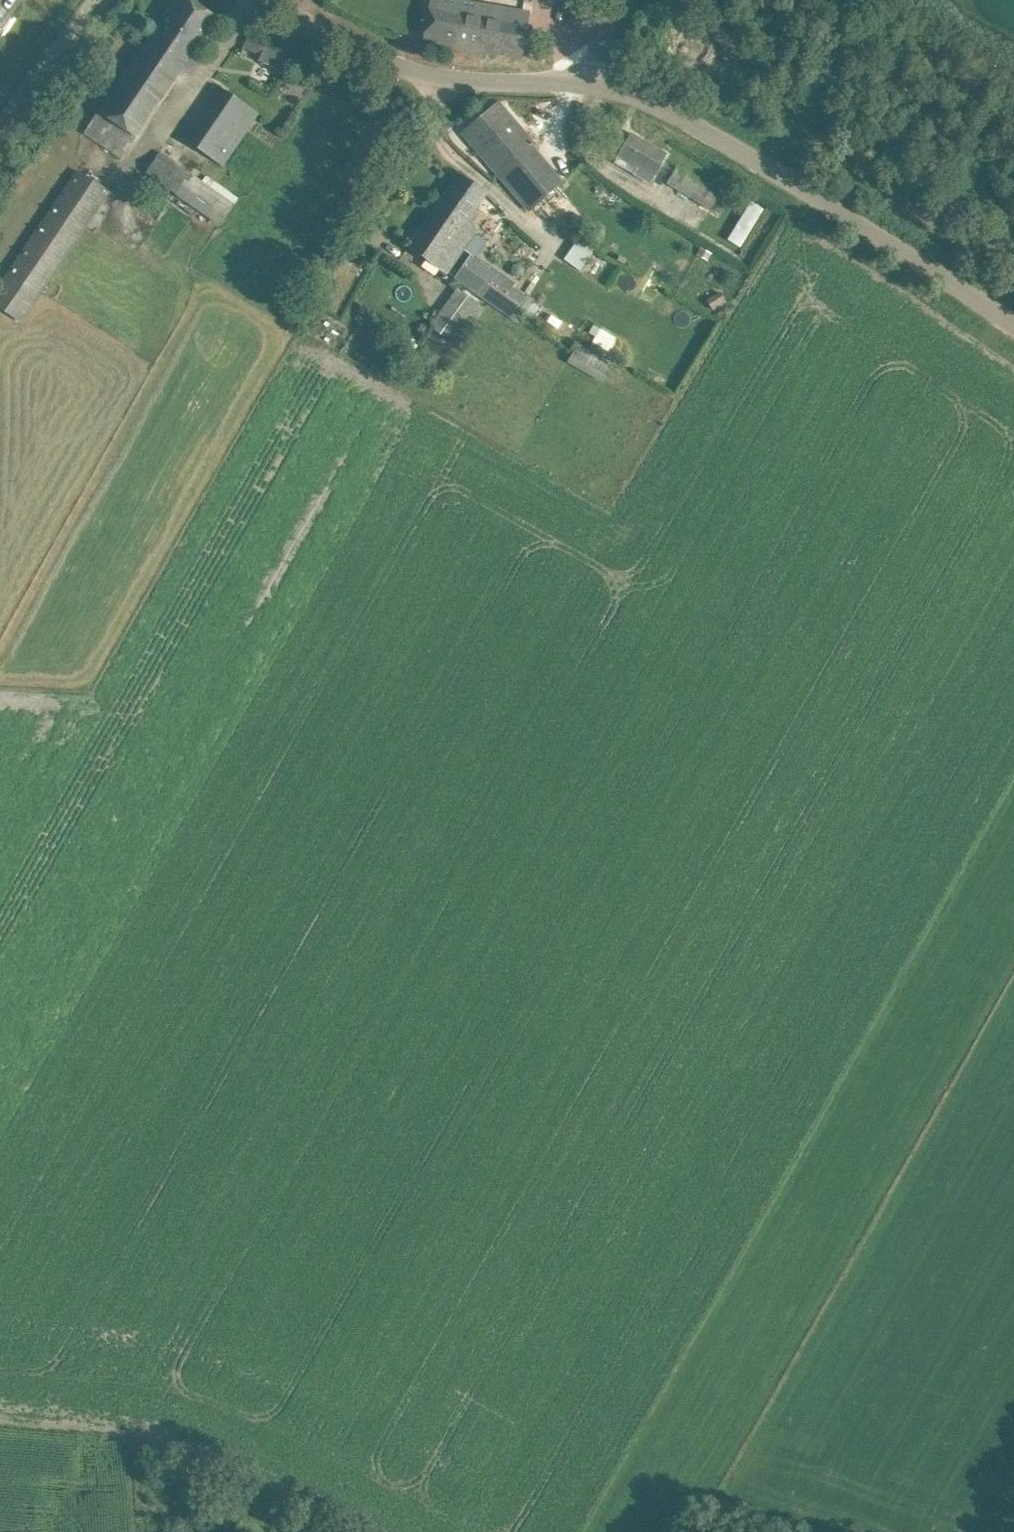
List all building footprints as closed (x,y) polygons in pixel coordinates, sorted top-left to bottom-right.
[(192,0),(173,0),(168,8),(84,131),(122,157),(217,17),(192,0)] [(500,53),(522,57),(530,12),(458,0),(430,0),(426,25),(422,44),(486,56),(488,45),(501,48),(500,53)] [(12,14),(0,6),(0,31),(12,14)] [(248,35),(242,48),(259,56),(257,61),(284,75),(293,57),(248,35)] [(259,113),(217,85),(182,138),(223,166),(259,113)] [(499,102),(463,133),(528,209),(557,184),(527,149),(534,143),(499,102)] [(666,161),(668,158),(649,147),(633,174),(679,201),(693,176),(666,161)] [(206,174),(202,180),(160,151),(145,172),(219,224),(238,197),(206,174)] [(76,169),(0,281),(0,308),(21,322),(110,192),(76,169)] [(459,173),(430,214),(408,246),(445,271),(462,248),(469,237),(474,231),(475,229),(469,224),(478,211),(473,208),(485,191),(459,173)] [(727,238),(739,245),(762,208),(750,200),(727,238)] [(563,257),(579,268),(591,252),(575,241),(563,257)] [(528,292),(472,254),(456,278),(519,321),(533,301),(525,296),(528,292)] [(477,302),(456,287),(429,326),(432,328),(407,366),(428,380),(453,342),(450,340),(470,310),(478,315),(484,307),(476,302),(477,302)] [(606,358),(610,351),(594,341),(590,348),(606,358)] [(611,362),(577,342),(566,361),(600,381),(611,362)]
